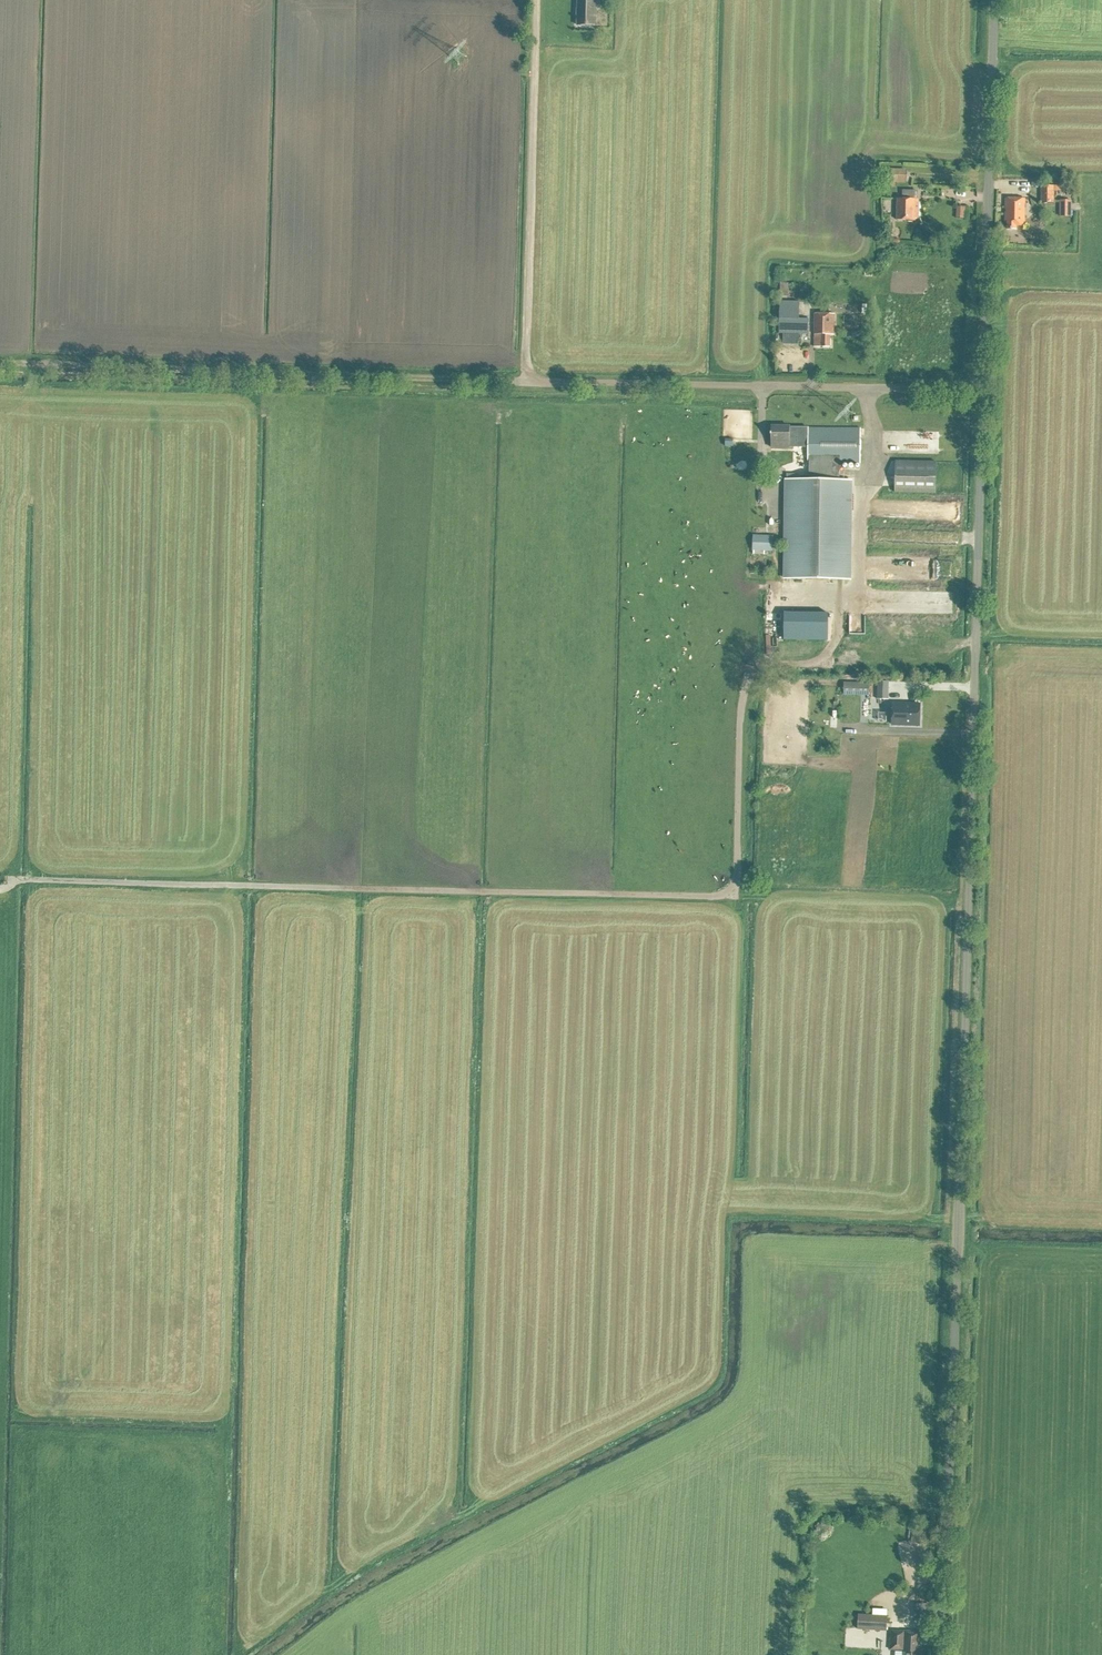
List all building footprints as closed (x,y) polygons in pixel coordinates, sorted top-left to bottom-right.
[(577,26),(596,26),(597,0),(578,0),(577,26)] [(888,169),(887,188),(895,188),(895,183),(905,184),(905,170),(888,169)] [(1040,186),(1041,204),(1053,204),(1053,186),(1040,186)] [(898,199),(898,210),(897,210),(897,220),(915,221),(915,218),(918,218),(919,200),(914,200),(915,191),(903,191),(903,200),(898,199)] [(1025,199),(1006,198),(1005,222),(1007,222),(1007,230),(1016,230),(1016,226),(1025,226),(1025,199)] [(1058,217),(1072,217),(1072,201),(1058,201),(1058,217)] [(959,217),(968,217),(968,205),(959,205),(959,217)] [(780,283),(780,296),(789,296),(789,283),(780,283)] [(799,319),(799,303),(779,302),(779,334),(807,335),(808,320),(799,319)] [(846,313),(846,323),(862,324),(862,313),(846,313)] [(815,314),(814,347),(830,347),(831,335),(834,335),(835,314),(815,314)] [(861,463),(861,429),(790,428),(790,427),(772,426),(772,448),(810,448),(810,463),(809,480),(785,480),(783,579),(850,580),(852,480),(840,480),(840,463),(861,463)] [(937,462),(896,461),(896,493),(936,494),(937,462)] [(753,536),(753,553),(772,553),(773,537),(753,536)] [(869,700),(888,700),(888,682),(869,682),(869,700)] [(843,683),(843,696),(868,696),(869,684),(843,683)] [(892,725),(919,725),(920,705),(893,704),(892,725)] [(925,1542),(926,1530),(912,1529),(911,1541),(925,1542)] [(931,1616),(930,1601),(917,1602),(917,1617),(931,1616)] [(858,1614),(857,1630),(886,1631),(887,1616),(858,1614)] [(903,1631),(891,1630),(890,1649),(902,1649),(902,1650),(907,1650),(907,1654),(921,1654),(921,1651),(919,1651),(921,1631),(903,1630),(903,1631)]
